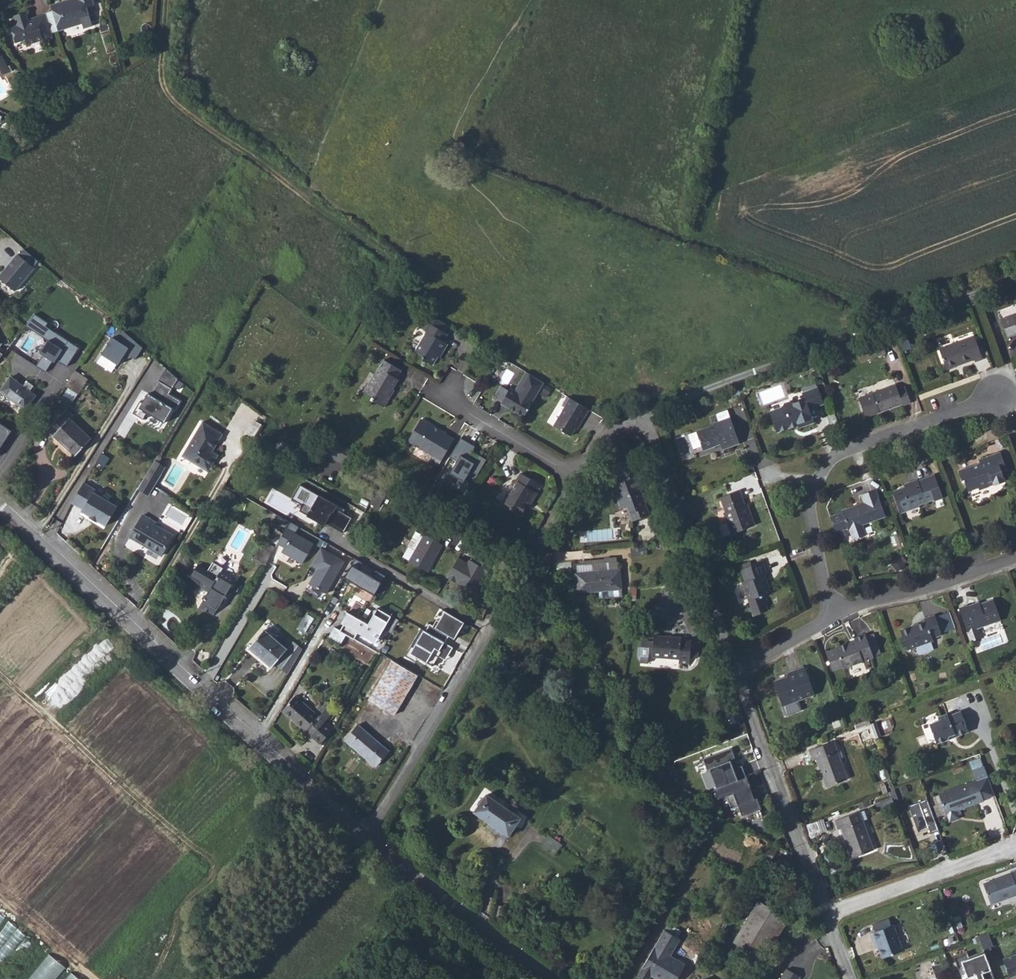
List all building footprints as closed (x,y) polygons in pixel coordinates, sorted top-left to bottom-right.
[(56,28),(80,20),(82,25),(90,22),(85,4),(91,2),(90,0),(72,0),(68,1),(67,0),(66,0),(48,5),(51,12),(54,23),(56,28)] [(51,12),(43,15),(43,16),(47,26),(54,23),(51,12)] [(15,25),(9,27),(14,43),(22,41),(24,46),(50,37),(49,32),(56,30),(56,28),(54,23),(47,26),(43,16),(27,21),(23,13),(12,16),(15,25)] [(34,268),(39,262),(24,249),(19,256),(18,255),(8,268),(10,269),(7,272),(6,271),(1,277),(2,281),(16,292),(35,269),(34,268)] [(21,298),(15,305),(21,310),(27,303),(21,298)] [(37,365),(45,371),(54,358),(66,366),(78,348),(45,326),(48,322),(34,313),(25,326),(47,341),(39,353),(44,356),(37,365)] [(1001,320),(1007,337),(1015,334),(1015,314),(1001,320)] [(449,326),(435,318),(431,326),(444,333),(449,326)] [(444,333),(431,326),(426,324),(422,331),(425,333),(414,352),(421,357),(423,362),(432,367),(440,352),(443,352),(447,345),(444,342),(447,335),(444,333)] [(970,335),(934,348),(942,368),(968,359),(969,362),(978,358),(970,335)] [(112,336),(95,362),(112,373),(129,347),(112,336)] [(908,347),(900,350),(904,359),(911,356),(908,347)] [(390,366),(373,356),(364,372),(362,371),(352,389),(360,393),(359,396),(372,403),(388,375),(386,374),(390,366)] [(76,372),(66,387),(73,391),(83,377),(76,372)] [(526,374),(515,393),(518,395),(522,389),(528,387),(531,389),(537,380),(526,374)] [(501,405),(523,419),(544,385),(537,380),(531,389),(528,387),(522,389),(518,395),(510,390),(507,394),(502,403),(501,405)] [(13,381),(3,395),(26,413),(37,398),(35,395),(39,391),(28,382),(23,387),(13,381)] [(895,384),(859,398),(867,417),(903,403),(903,405),(912,402),(907,387),(898,391),(895,384)] [(173,407),(145,391),(131,413),(142,419),(145,413),(163,423),(173,407)] [(819,392),(804,397),(806,403),(796,406),(788,405),(785,410),(773,414),(775,419),(772,420),(775,427),(777,427),(780,435),(800,428),(801,430),(814,425),(810,412),(824,406),(819,392)] [(587,408),(566,396),(561,405),(563,406),(546,435),(563,445),(574,427),(576,428),(587,408)] [(69,407),(51,428),(80,453),(95,436),(75,418),(78,415),(69,407)] [(250,409),(242,420),(249,424),(256,414),(250,409)] [(716,427),(699,433),(706,452),(723,445),(725,451),(741,446),(731,420),(716,425),(716,427)] [(421,421),(408,443),(434,457),(432,461),(440,466),(455,441),(421,421)] [(11,429),(0,422),(0,446),(11,429)] [(187,457),(213,473),(219,462),(216,460),(220,454),(217,452),(227,435),(207,423),(187,457)] [(475,445),(459,436),(447,457),(455,461),(447,474),(464,484),(471,472),(478,476),(487,460),(472,452),(475,445)] [(354,454),(329,440),(322,454),(347,468),(354,454)] [(979,465),(959,472),(963,483),(967,481),(972,493),(982,489),(983,492),(994,488),(992,485),(1006,480),(1002,470),(1006,469),(1001,453),(978,462),(979,465)] [(612,463),(618,478),(619,481),(631,476),(624,458),(612,463)] [(159,459),(154,466),(164,473),(169,466),(159,459)] [(609,481),(618,478),(612,463),(603,466),(609,481)] [(164,473),(154,466),(148,476),(158,482),(164,473)] [(611,491),(614,497),(618,508),(623,506),(629,520),(646,513),(637,489),(638,488),(634,475),(619,481),(615,482),(617,489),(611,491)] [(158,482),(148,476),(141,487),(151,493),(158,482)] [(507,511),(520,518),(528,505),(531,507),(541,490),(519,476),(514,483),(517,485),(510,497),(506,495),(500,504),(508,509),(507,511)] [(913,487),(898,492),(906,514),(921,508),(920,506),(936,500),(937,502),(946,499),(937,477),(923,483),(922,479),(912,483),(913,487)] [(98,488),(87,481),(73,503),(84,510),(82,513),(98,524),(98,523),(106,527),(120,506),(97,490),(98,488)] [(337,508),(299,486),(291,500),(309,511),(306,517),(316,524),(318,521),(342,535),(351,520),(335,511),(337,508)] [(886,517),(876,490),(861,495),(864,503),(842,511),(843,513),(830,517),(836,533),(848,529),(849,530),(850,530),(854,540),(866,535),(863,525),(886,517)] [(741,491),(723,497),(731,522),(729,523),(734,535),(757,527),(751,510),(748,511),(741,491)] [(380,506),(384,496),(376,492),(371,502),(380,506)] [(160,523),(146,515),(133,536),(151,547),(150,549),(163,557),(176,535),(159,525),(160,523)] [(422,533),(414,529),(406,543),(414,548),(407,559),(426,571),(443,544),(436,540),(440,534),(427,526),(422,533)] [(286,530),(278,545),(285,549),(283,553),(304,564),(314,545),(286,530)] [(262,565),(270,553),(259,546),(251,558),(262,565)] [(344,561),(321,549),(311,567),(316,570),(308,585),(327,594),(344,561)] [(642,551),(626,552),(626,560),(643,558),(642,551)] [(469,563),(458,558),(447,578),(475,593),(488,570),(470,561),(469,563)] [(386,577),(355,559),(344,577),(375,596),(386,577)] [(193,568),(186,580),(197,587),(198,584),(210,591),(201,605),(215,613),(226,596),(228,597),(231,591),(229,590),(237,578),(222,569),(224,566),(214,560),(209,569),(199,563),(195,570),(193,568)] [(741,584),(747,602),(753,617),(767,612),(764,603),(766,602),(764,598),(770,596),(766,584),(764,585),(761,578),(766,576),(762,563),(740,571),(744,583),(741,584)] [(570,577),(613,574),(613,566),(570,569),(570,577)] [(615,601),(613,574),(570,577),(572,597),(592,596),(593,603),(615,601)] [(683,587),(663,588),(664,605),(684,603),(683,587)] [(961,609),(970,630),(973,640),(983,636),(980,627),(1002,618),(995,600),(972,609),(971,606),(961,609)] [(369,623),(347,611),(339,625),(375,644),(390,616),(377,608),(369,623)] [(424,633),(445,643),(448,636),(455,639),(464,621),(443,611),(436,627),(429,623),(424,633)] [(927,624),(903,633),(911,653),(936,644),(935,641),(946,637),(938,616),(926,621),(927,624)] [(289,661),(278,651),(255,631),(239,649),(262,670),(266,665),(279,677),(289,661)] [(424,633),(423,631),(410,653),(434,667),(440,657),(445,661),(453,649),(445,643),(424,633)] [(841,650),(828,655),(835,672),(846,668),(846,670),(875,660),(866,636),(858,639),(860,644),(856,645),(855,642),(840,647),(841,650)] [(685,669),(686,662),(686,644),(687,642),(676,641),(676,639),(649,637),(648,643),(641,642),(636,647),(634,658),(638,663),(645,663),(650,658),(675,660),(675,668),(685,669)] [(289,661),(294,652),(285,644),(278,651),(289,661)] [(686,644),(686,662),(694,662),(695,644),(686,644)] [(412,674),(387,659),(364,696),(388,712),(412,674)] [(279,677),(266,665),(262,670),(256,677),(270,689),(279,677)] [(817,697),(807,670),(790,676),(787,683),(775,687),(783,710),(817,697)] [(314,712),(291,689),(276,704),(298,727),(300,725),(315,740),(328,728),(321,720),(329,712),(324,707),(322,709),(320,707),(314,712)] [(941,719),(932,722),(940,743),(951,739),(950,735),(957,732),(958,735),(971,730),(963,710),(950,715),(949,713),(940,716),(941,719)] [(359,726),(346,741),(377,767),(390,751),(359,726)] [(839,737),(813,747),(817,757),(821,756),(831,784),(853,776),(839,737)] [(731,747),(701,758),(712,790),(716,788),(738,780),(731,761),(736,759),(731,747)] [(982,779),(945,793),(953,812),(957,820),(966,817),(963,809),(990,798),(989,797),(1001,792),(989,764),(978,768),(982,779)] [(738,780),(716,788),(719,797),(735,791),(744,815),(762,808),(757,797),(755,798),(747,777),(738,780)] [(520,818),(486,796),(474,814),(509,836),(520,818)] [(929,833),(939,829),(927,799),(910,805),(920,830),(927,827),(929,833)] [(847,827),(858,856),(879,848),(864,809),(840,818),(843,828),(847,827)] [(822,818),(806,824),(811,835),(826,829),(822,818)] [(548,835),(543,844),(556,852),(561,843),(548,835)] [(988,881),(995,901),(1015,894),(1015,871),(988,881)] [(752,904),(728,944),(754,960),(779,921),(752,904)] [(876,923),(878,930),(895,924),(893,917),(876,923)] [(895,924),(878,930),(874,932),(878,941),(881,939),(888,957),(908,949),(898,922),(895,924)] [(678,939),(663,931),(635,978),(647,978),(648,978),(650,978),(676,978),(684,965),(668,956),(678,939)] [(984,948),(993,945),(989,932),(980,935),(984,948)] [(960,961),(967,978),(994,978),(984,952),(960,961)] [(1004,958),(1012,976),(1015,975),(1015,954),(1004,958)] [(922,963),(928,978),(929,978),(943,974),(936,957),(922,963)] [(781,970),(776,978),(793,978),(794,977),(781,970)]
